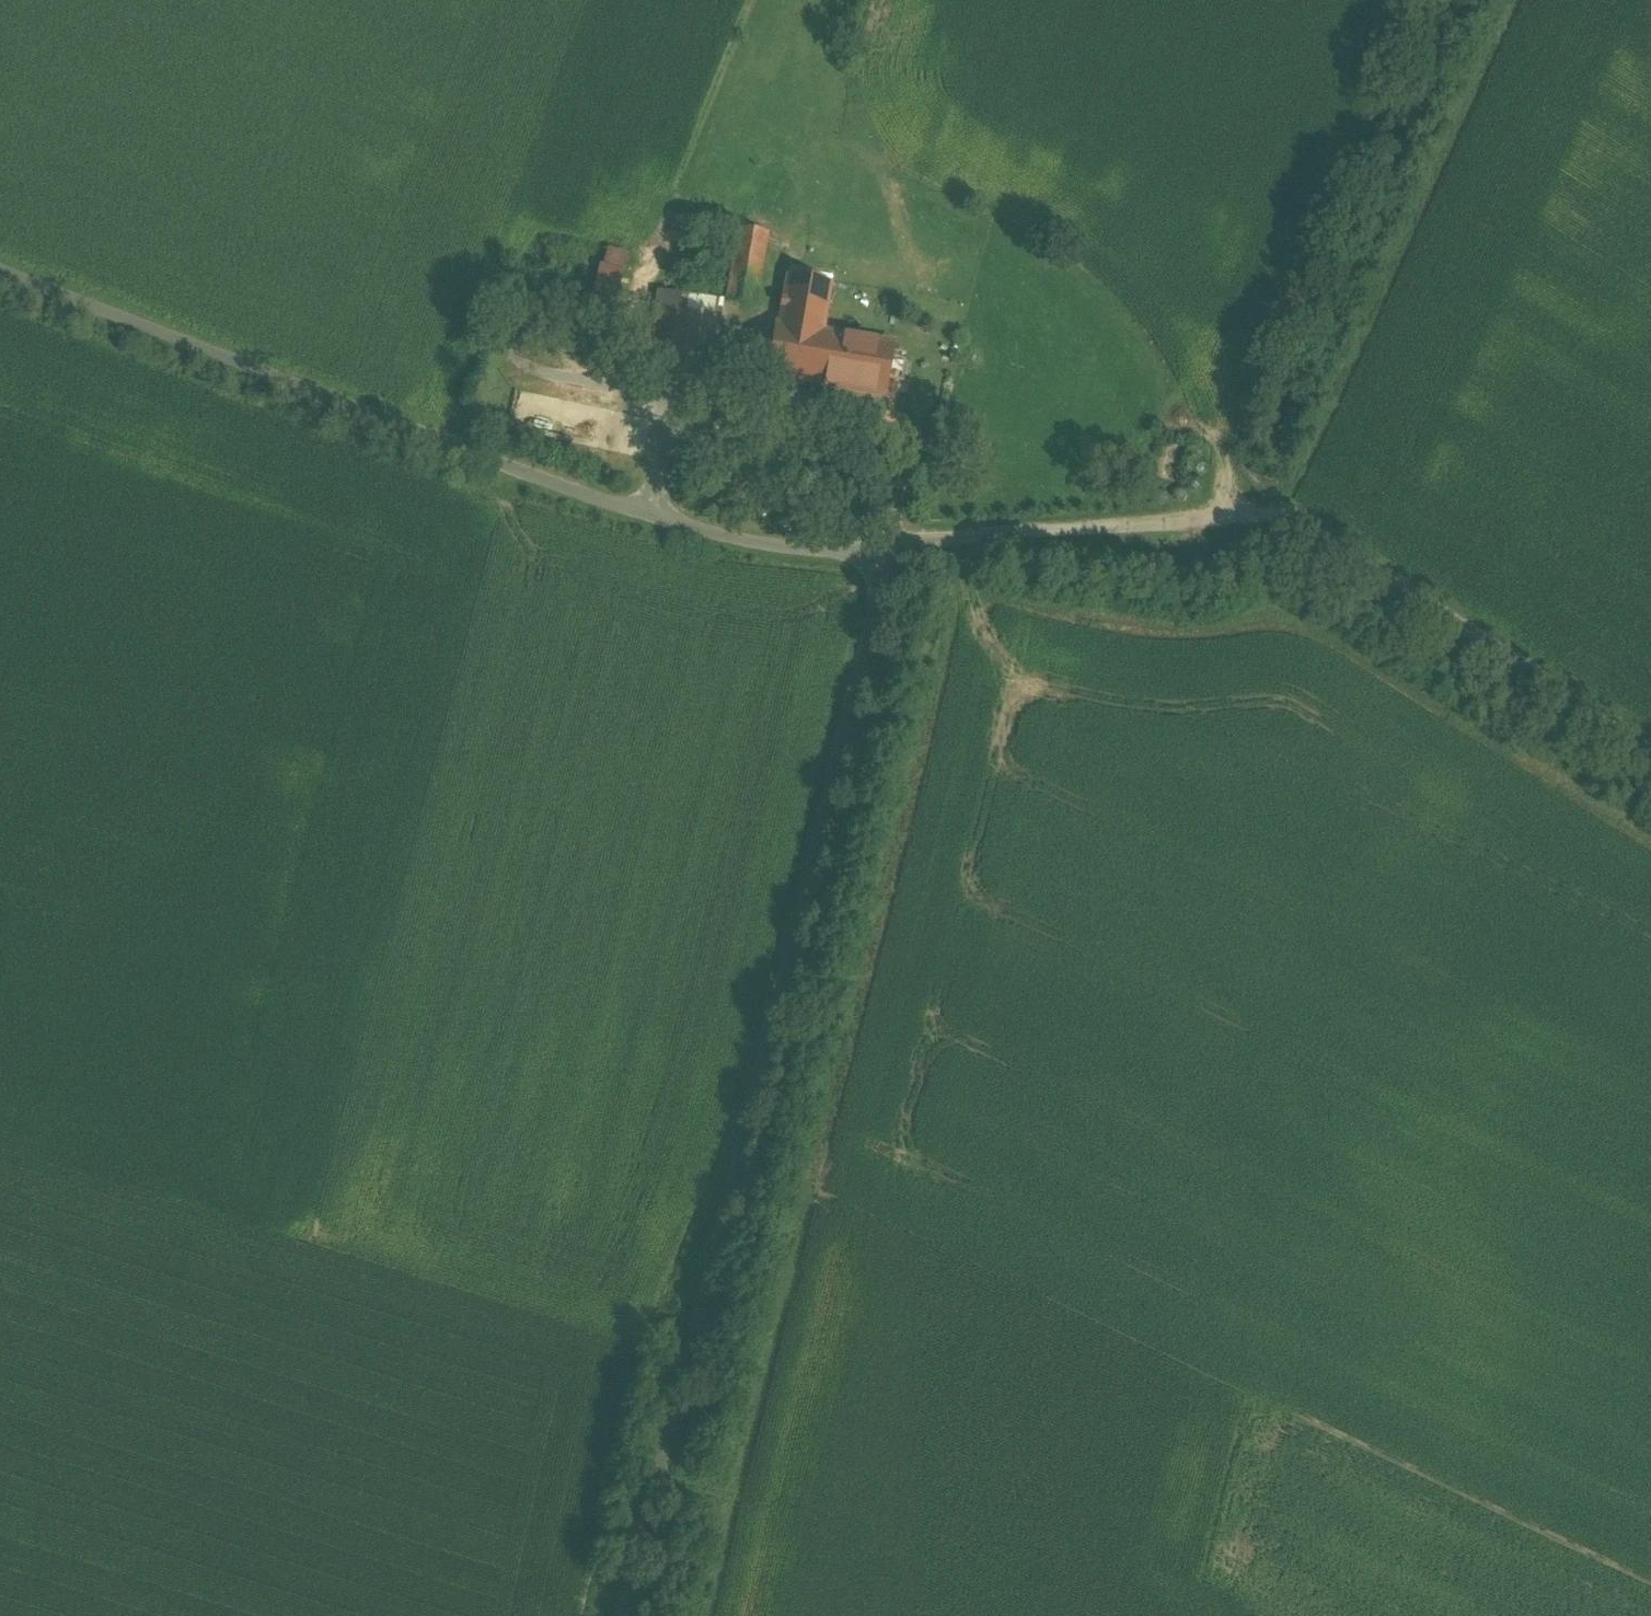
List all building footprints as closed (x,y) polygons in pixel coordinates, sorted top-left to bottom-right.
[(741,229),(727,303),(754,308),(768,234),(741,229)] [(599,246),(577,320),(601,327),(623,252),(599,246)] [(779,326),(778,326),(769,378),(816,386),(825,334),(833,285),(787,277),(779,326)] [(724,303),(682,296),(678,313),(721,321),(724,303)] [(721,321),(678,313),(667,378),(710,385),(721,321)] [(893,345),(825,334),(816,386),(884,398),(893,345)]
